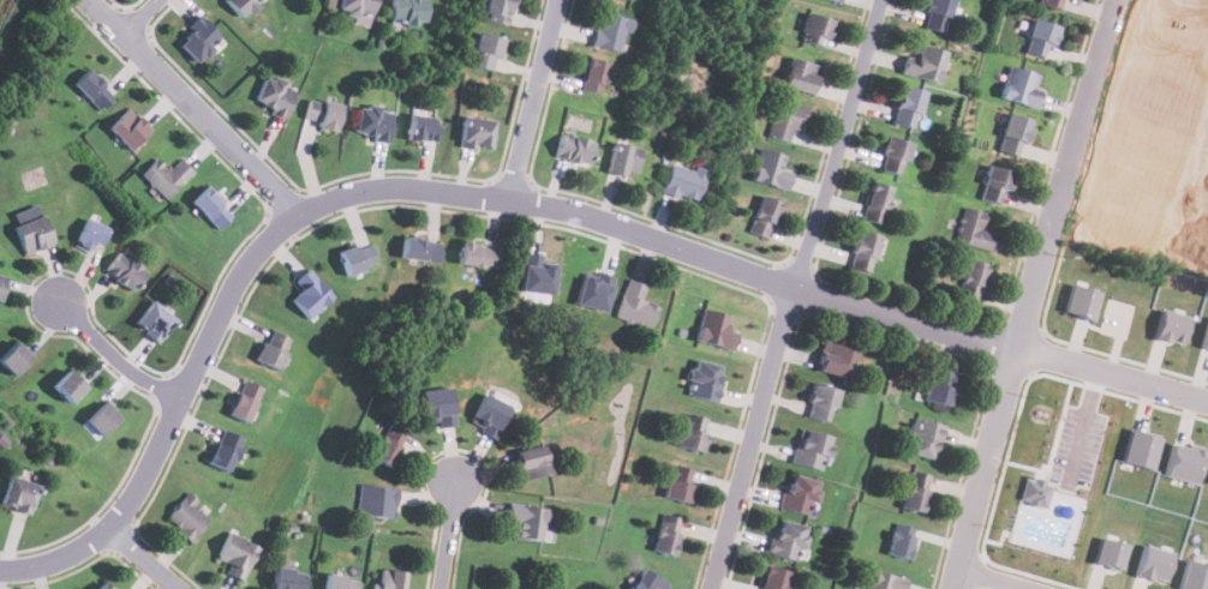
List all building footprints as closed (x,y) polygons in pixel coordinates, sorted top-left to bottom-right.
[(264,0),(225,0),(238,18),(264,0)] [(374,0),(339,0),(337,13),(372,17),(374,0)] [(426,24),(426,0),(391,0),(391,24),(426,24)] [(483,18),(506,24),(512,0),(487,0),(483,18)] [(948,0),(928,0),(920,28),(943,34),(952,1),(948,0)] [(1065,0),(1039,0),(1037,4),(1062,11),(1065,0)] [(633,19),(599,12),(591,46),(621,53),(626,31),(630,32),(633,19)] [(800,41),(826,47),(832,20),(807,13),(800,41)] [(198,65),(222,38),(199,18),(175,44),(198,65)] [(1052,60),(1059,28),(1030,20),(1023,54),(1052,60)] [(471,66),(491,71),(494,59),(501,60),(506,40),(478,34),(471,66)] [(904,61),(901,72),(934,84),(945,53),(919,44),(913,65),(904,61)] [(598,95),(609,64),(590,58),(579,88),(598,95)] [(820,66),(790,59),(782,89),(812,97),(820,66)] [(999,97),(1034,109),(1045,78),(1009,66),(999,97)] [(113,97),(86,71),(72,85),(98,112),(113,97)] [(252,103),(285,118),(297,90),(265,76),(252,103)] [(890,122),(913,128),(921,91),(899,86),(890,122)] [(336,131),(341,104),(307,98),(304,125),(336,131)] [(766,136),(794,144),(805,108),(778,100),(766,136)] [(353,136),(387,142),(391,110),(358,106),(353,136)] [(127,151),(149,130),(127,108),(106,130),(127,151)] [(997,151),(1019,157),(1030,120),(1007,114),(997,151)] [(437,119),(409,115),(406,139),(433,144),(437,119)] [(459,148),(489,151),(494,121),(462,118),(459,148)] [(552,157),(585,167),(593,143),(560,132),(552,157)] [(901,176),(908,143),(885,137),(877,170),(901,176)] [(627,173),(636,174),(642,150),(614,143),(606,174),(624,179),(627,173)] [(791,170),(781,168),(784,155),(758,149),(749,180),(785,190),(791,170)] [(179,160),(167,170),(156,158),(139,175),(163,200),(192,173),(179,160)] [(705,173),(672,161),(662,192),(694,204),(705,173)] [(1011,173),(988,166),(977,199),(1001,206),(1011,173)] [(860,218),(879,226),(892,188),(872,182),(860,218)] [(189,204),(215,229),(229,215),(203,188),(189,204)] [(781,204),(760,196),(747,233),(766,240),(781,204)] [(985,214),(964,208),(955,242),(992,253),(997,235),(980,230),(985,214)] [(13,226),(22,256),(50,246),(42,217),(13,226)] [(107,229),(86,220),(73,244),(95,254),(107,229)] [(847,268),(867,274),(878,236),(857,230),(847,268)] [(441,244),(402,238),(399,258),(437,265),(441,244)] [(337,252),(346,277),(377,266),(369,241),(337,252)] [(498,250),(460,244),(456,264),(495,271),(498,250)] [(527,250),(520,293),(550,297),(555,264),(545,263),(546,253),(527,250)] [(103,271),(130,292),(145,272),(119,251),(103,271)] [(988,265),(965,260),(956,299),(979,303),(988,265)] [(294,281),(300,290),(291,297),(306,319),(331,301),(309,270),(294,281)] [(581,276),(574,303),(605,311),(614,275),(593,270),(591,278),(581,276)] [(614,319),(648,330),(656,307),(640,302),(645,287),(626,281),(614,319)] [(1099,292),(1070,283),(1063,312),(1092,320),(1099,292)] [(157,342),(174,320),(150,301),(133,324),(157,342)] [(736,333),(725,330),(729,317),(702,309),(694,342),(731,351),(736,333)] [(1186,314),(1159,309),(1154,339),(1182,344),(1186,314)] [(1207,348),(1207,315),(1200,345),(1207,348)] [(291,339),(269,330),(255,361),(276,371),(291,339)] [(814,372),(845,380),(853,350),(823,342),(814,372)] [(11,377),(29,359),(14,343),(0,358),(0,366),(11,377)] [(714,402),(723,366),(693,359),(684,395),(714,402)] [(949,408),(958,375),(932,367),(921,399),(949,408)] [(52,387),(68,403),(84,387),(67,372),(52,387)] [(263,389),(244,379),(226,415),(245,423),(263,389)] [(837,391),(813,384),(805,417),(827,423),(837,391)] [(417,391),(449,385),(456,425),(439,428),(438,419),(421,421),(417,391)] [(485,392),(512,407),(495,439),(480,431),(483,427),(471,421),(485,392)] [(84,422),(100,438),(119,419),(103,403),(84,422)] [(701,453),(710,420),(684,413),(675,446),(701,453)] [(932,461),(941,426),(911,419),(903,453),(932,461)] [(369,457),(388,469),(408,437),(389,425),(369,457)] [(1149,469),(1158,437),(1129,428),(1119,461),(1149,469)] [(204,462),(226,474),(244,441),(222,429),(204,462)] [(791,464),(823,471),(830,437),(799,429),(791,464)] [(1194,483),(1202,451),(1170,443),(1162,475),(1194,483)] [(519,481),(549,476),(543,446),(513,451),(519,481)] [(686,505),(696,471),(672,464),(663,498),(686,505)] [(901,510),(921,515),(929,476),(909,471),(901,510)] [(778,507),(808,517),(820,483),(790,473),(778,507)] [(8,475),(0,500),(0,504),(29,512),(37,483),(8,475)] [(1043,509),(1052,485),(1025,475),(1017,499),(1043,509)] [(354,515),(394,517),(395,488),(357,486),(354,515)] [(191,541),(211,516),(185,494),(165,519),(191,541)] [(516,524),(514,539),(540,542),(545,509),(508,504),(504,523),(516,524)] [(653,552),(676,555),(682,518),(659,515),(653,552)] [(766,554),(796,563),(807,529),(777,519),(766,554)] [(909,561),(916,529),(895,523),(886,555),(909,561)] [(227,564),(222,572),(240,581),(257,548),(228,533),(215,558),(227,564)] [(1093,561),(1119,570),(1126,545),(1100,536),(1093,561)] [(1162,583),(1172,552),(1143,543),(1134,575),(1162,583)] [(1185,558),(1178,587),(1188,588),(1207,588),(1207,564),(1185,558)] [(275,566),(271,588),(305,588),(307,571),(275,566)] [(788,572),(763,566),(757,588),(784,588),(788,572)] [(403,571),(378,569),(376,588),(402,588),(403,571)] [(668,583),(640,569),(630,588),(665,588),(668,583)] [(907,581),(868,571),(864,588),(904,588),(907,581)] [(359,578),(327,573),(324,588),(358,588),(359,578)]
